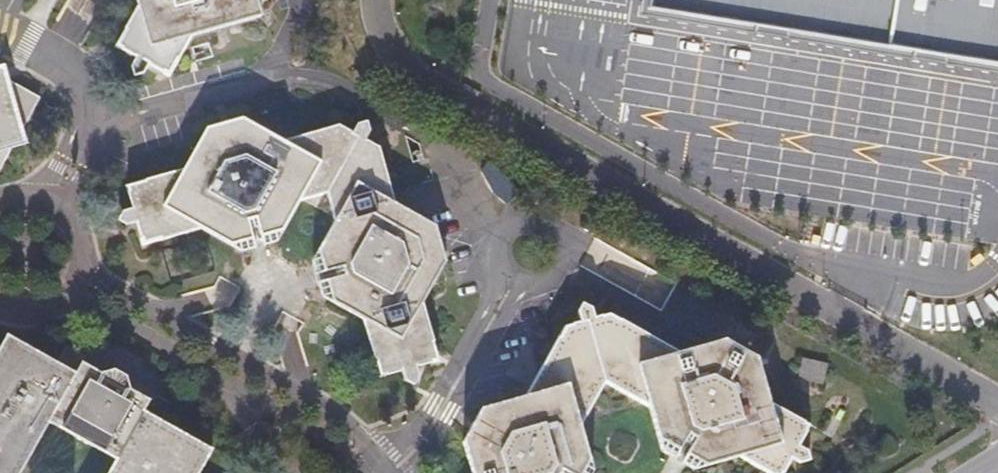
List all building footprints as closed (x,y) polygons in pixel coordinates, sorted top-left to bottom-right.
[(141,6),(118,45),(136,56),(131,65),(134,75),(144,74),(151,64),(172,77),(196,37),(266,19),(261,0),(144,0),(141,6)] [(643,16),(883,55),(997,73),(997,0),(645,0),(643,16)] [(9,144),(24,141),(19,127),(36,95),(5,78),(0,66),(0,160),(9,144)] [(143,247),(202,230),(207,229),(216,227),(223,228),(227,231),(229,233),(229,234),(230,234),(232,235),(233,236),(234,236),(239,235),(241,234),(244,234),(247,235),(248,236),(250,238),(251,238),(252,239),(285,208),(298,205),(326,197),(334,223),(341,243),(332,253),(331,269),(330,270),(327,270),(326,271),(325,276),(326,281),(330,282),(337,284),(342,300),(357,306),(360,320),(377,381),(400,376),(401,379),(402,383),(414,390),(418,381),(415,370),(437,365),(421,309),(444,266),(436,229),(401,210),(392,204),(378,150),(365,143),(371,132),(368,123),(361,125),(355,137),(339,130),(285,145),(245,122),(205,132),(183,173),(127,188),(132,211),(122,215),(119,217),(119,222),(121,226),(127,228),(138,226),(143,247)] [(276,247),(298,205),(285,208),(252,239),(251,238),(250,238),(248,236),(247,235),(244,234),(241,234),(239,235),(234,236),(233,236),(232,235),(230,234),(229,234),(229,233),(227,231),(223,228),(216,227),(207,229),(202,230),(243,256),(261,251),(276,247)] [(322,301),(360,320),(357,306),(342,300),(337,284),(330,282),(326,281),(325,276),(326,271),(327,270),(330,270),(331,269),(332,253),(341,243),(334,223),(312,265),(316,280),(317,284),(322,301)] [(607,380),(584,302),(581,304),(579,309),(581,321),(566,324),(530,394),(481,407),(464,439),(474,472),(574,472),(573,470),(575,463),(577,457),(574,451),(572,442),(581,425),(607,380)] [(584,302),(607,380),(651,404),(666,413),(672,434),(682,439),(682,451),(689,454),(700,447),(708,451),(722,447),(737,456),(769,472),(785,472),(793,459),(801,463),(813,460),(810,450),(801,445),(812,425),(772,401),(760,358),(749,351),(726,339),(682,352),(610,312),(597,316),(595,310),(593,306),(589,303),(584,302)] [(129,388),(101,373),(82,362),(75,374),(8,336),(0,350),(0,472),(19,472),(47,423),(114,460),(107,472),(199,472),(213,449),(143,411),(150,399),(129,388)] [(788,374),(815,379),(817,358),(791,354),(788,374)] [(106,370),(101,373),(129,388),(129,385),(128,380),(126,377),(123,373),(115,370),(110,370),(106,370)] [(666,413),(651,404),(662,450),(691,466),(697,469),(737,456),(722,447),(708,451),(700,447),(689,454),(682,451),(682,439),(672,434),(666,413)] [(595,472),(581,425),(572,442),(574,451),(577,457),(575,463),(573,470),(574,472),(594,472),(595,472)]
